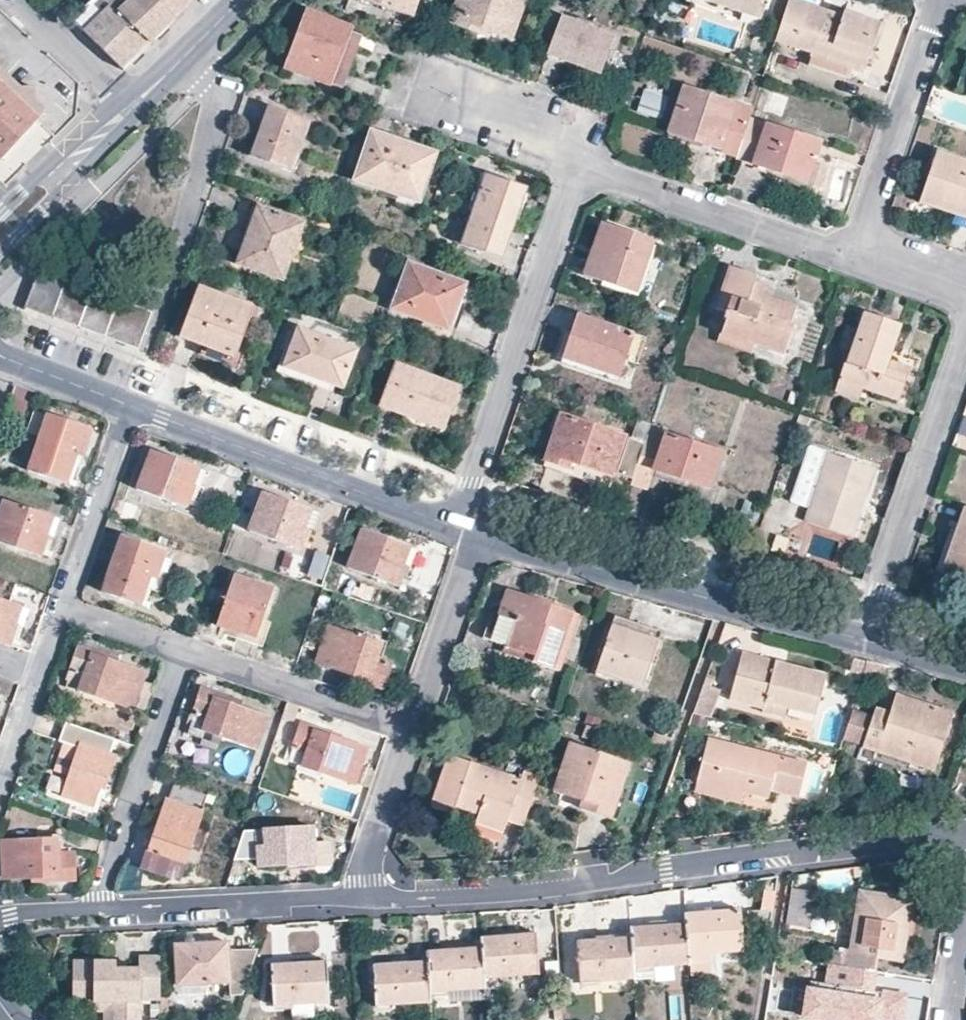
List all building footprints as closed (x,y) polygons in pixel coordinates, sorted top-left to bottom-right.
[(72,21),(83,32),(109,6),(105,2),(107,0),(94,0),(72,21)] [(83,32),(121,70),(175,19),(156,0),(107,0),(105,2),(109,6),(83,32)] [(175,19),(194,0),(156,0),(175,19)] [(411,17),(417,0),(367,0),(411,17)] [(473,3),(467,0),(458,0),(450,22),(481,34),(482,29),(492,32),(513,39),(527,0),(474,0),(473,3)] [(760,20),(767,0),(700,0),(760,20)] [(775,42),(812,55),(808,65),(850,79),(853,71),(858,53),(870,57),(881,23),(845,12),(843,15),(796,0),(789,0),(775,42)] [(309,10),(307,16),(353,33),(355,25),(309,10)] [(353,33),(307,16),(288,68),(334,85),(339,69),(350,74),(363,36),(353,33)] [(614,37),(563,18),(548,56),(600,74),(614,37)] [(489,38),(492,32),(482,29),(481,34),(489,38)] [(858,53),(853,71),(864,75),(870,57),(858,53)] [(738,56),(731,54),(728,61),(735,64),(738,56)] [(956,92),(965,96),(965,65),(956,92)] [(37,119),(46,110),(35,100),(22,99),(23,87),(1,67),(0,67),(0,84),(37,119)] [(339,69),(334,85),(345,89),(350,74),(339,69)] [(0,84),(0,159),(37,119),(0,84)] [(703,147),(736,158),(750,118),(753,109),(683,86),(669,129),(704,141),(703,147)] [(638,108),(663,116),(667,103),(642,95),(638,108)] [(270,107),(263,124),(267,125),(254,158),(294,172),(312,122),(270,107)] [(736,158),(736,159),(755,166),(757,162),(810,180),(809,184),(824,190),(831,168),(816,164),(819,155),(813,152),(817,140),(750,118),(736,158)] [(267,125),(263,124),(260,123),(247,156),(254,158),(267,125)] [(667,135),(703,147),(704,141),(669,129),(667,135)] [(438,153),(413,144),(411,152),(396,146),(398,139),(372,130),(355,179),(401,196),(404,189),(418,194),(422,180),(428,182),(438,153)] [(411,152),(413,144),(398,139),(396,146),(411,152)] [(813,152),(819,155),(823,142),(817,140),(813,152)] [(940,211),(943,203),(965,210),(965,160),(938,150),(919,204),(940,211)] [(757,162),(755,166),(809,184),(810,180),(757,162)] [(527,188),(486,174),(469,223),(458,219),(454,233),(455,243),(457,244),(504,259),(527,188)] [(421,202),(428,182),(422,180),(418,194),(404,189),(401,196),(421,202)] [(940,211),(965,219),(965,220),(965,210),(943,203),(940,211)] [(305,222),(258,204),(237,264),(283,281),(305,222)] [(829,221),(832,228),(840,225),(837,218),(829,221)] [(602,223),(597,240),(603,241),(598,259),(591,256),(583,275),(636,293),(654,241),(602,223)] [(603,241),(597,240),(591,256),(598,259),(603,241)] [(70,262),(64,259),(56,277),(63,279),(70,262)] [(470,283),(411,260),(392,310),(451,331),(470,283)] [(752,292),(756,280),(757,276),(731,267),(716,308),(729,313),(722,333),(745,341),(784,355),(794,325),(789,324),(796,308),(765,297),(752,292)] [(63,279),(56,277),(40,270),(26,307),(54,317),(67,281),(63,279)] [(769,284),(756,280),(752,292),(765,297),(769,284)] [(67,281),(54,317),(81,327),(95,290),(67,281)] [(237,358),(256,306),(200,287),(181,337),(237,358)] [(81,327),(110,337),(124,301),(95,290),(81,327)] [(140,348),(154,312),(124,301),(110,337),(140,348)] [(886,371),(890,360),(902,325),(893,322),(864,313),(847,363),(845,363),(839,380),(863,388),(899,401),(906,378),(886,371)] [(645,339),(577,317),(563,359),(619,378),(625,361),(637,364),(645,339)] [(346,388),(361,349),(299,327),(284,366),(346,388)] [(745,341),(722,333),(719,340),(742,348),(745,341)] [(910,367),(890,360),(886,371),(906,378),(910,367)] [(462,387),(397,363),(381,406),(446,430),(462,387)] [(863,388),(839,380),(834,392),(859,400),(863,388)] [(85,457),(94,428),(50,414),(31,470),(69,483),(79,455),(85,457)] [(573,465),(610,478),(625,438),(561,415),(544,463),(571,471),(573,465)] [(632,479),(630,486),(647,492),(654,471),(711,489),(723,453),(649,429),(644,444),(640,457),(632,479)] [(640,457),(644,444),(631,439),(627,452),(640,457)] [(811,505),(828,453),(810,446),(791,499),(811,505)] [(193,485),(200,467),(153,450),(140,488),(188,507),(195,486),(193,485)] [(618,476),(632,479),(640,457),(627,452),(618,476)] [(875,470),(828,453),(811,505),(806,522),(853,537),(858,522),(849,519),(854,507),(863,509),(875,470)] [(607,488),(610,478),(573,465),(571,471),(544,463),(542,466),(607,488)] [(209,470),(200,467),(193,485),(195,486),(188,507),(195,509),(209,470)] [(312,508),(265,491),(251,531),(301,549),(308,528),(305,527),(312,508)] [(63,520),(6,500),(0,517),(0,542),(43,557),(48,539),(55,542),(63,520)] [(858,522),(863,509),(854,507),(849,519),(858,522)] [(965,507),(943,573),(965,581),(965,507)] [(409,546),(363,529),(349,568),(398,586),(406,566),(403,564),(409,546)] [(158,579),(168,549),(124,535),(105,589),(144,603),(150,587),(154,577),(158,579)] [(177,552),(168,549),(158,579),(154,577),(150,587),(164,591),(177,552)] [(307,578),(322,583),(329,557),(314,553),(307,578)] [(218,626),(228,630),(230,624),(259,633),(263,621),(275,588),(236,575),(218,626)] [(490,640),(506,646),(535,655),(533,663),(560,672),(579,614),(508,590),(490,640)] [(19,625),(26,607),(0,598),(0,641),(12,645),(19,625)] [(26,607),(19,625),(25,627),(32,608),(26,607)] [(615,616),(611,626),(658,642),(662,632),(615,616)] [(230,624),(228,630),(226,632),(264,644),(271,624),(263,621),(259,633),(230,624)] [(387,646),(363,638),(330,626),(318,659),(345,667),(355,671),(353,676),(384,686),(392,660),(383,657),(387,646)] [(658,642),(611,626),(596,671),(642,687),(658,642)] [(366,631),(363,638),(387,646),(389,639),(366,631)] [(535,655),(506,646),(503,653),(533,663),(535,655)] [(132,710),(132,708),(141,681),(143,674),(109,663),(110,657),(80,647),(66,688),(132,710)] [(774,669),(776,661),(743,652),(729,698),(763,708),(762,713),(784,718),(787,708),(815,716),(827,675),(786,663),(784,672),(774,669)] [(786,663),(776,661),(774,669),(784,672),(786,663)] [(355,671),(345,667),(343,672),(353,676),(355,671)] [(132,708),(147,713),(156,686),(141,681),(132,708)] [(268,715),(243,707),(231,704),(234,697),(203,687),(188,732),(205,738),(206,732),(222,737),(257,749),(268,715)] [(719,695),(703,690),(695,714),(712,718),(719,695)] [(923,711),(925,703),(898,694),(891,712),(877,708),(863,748),(879,753),(882,743),(938,761),(953,713),(933,706),(930,714),(923,711)] [(231,704),(243,707),(245,701),(234,697),(231,704)] [(933,706),(925,703),(923,711),(930,714),(933,706)] [(368,748),(341,739),(330,735),(332,730),(305,721),(290,760),(300,763),(324,772),(355,783),(368,748)] [(104,792),(116,755),(112,754),(116,740),(66,724),(60,743),(79,749),(62,800),(92,809),(99,790),(104,792)] [(598,729),(585,724),(581,737),(593,742),(598,729)] [(330,735),(341,739),(343,734),(332,730),(330,735)] [(218,751),(222,737),(206,732),(205,738),(202,746),(218,751)] [(667,752),(672,739),(655,733),(649,747),(667,752)] [(744,791),(752,793),(769,798),(771,790),(798,797),(808,763),(710,739),(695,785),(742,797),(744,791)] [(882,743),(879,753),(935,771),(938,761),(882,743)] [(564,801),(580,806),(583,796),(615,806),(629,765),(570,744),(554,791),(565,795),(564,801)] [(524,827),(541,777),(524,771),(522,779),(450,755),(431,807),(454,814),(456,807),(473,813),(476,804),(483,807),(480,815),(477,823),(504,832),(508,822),(524,827)] [(322,778),(324,772),(300,763),(298,770),(322,778)] [(176,783),(162,825),(158,836),(153,834),(142,865),(181,879),(209,795),(176,783)] [(740,804),(742,797),(695,785),(693,792),(740,804)] [(750,799),(752,793),(744,791),(742,797),(750,799)] [(583,796),(580,806),(579,808),(611,819),(615,806),(583,796)] [(476,804),(473,813),(480,815),(483,807),(476,804)] [(158,836),(162,825),(157,824),(153,834),(158,836)] [(313,828),(244,832),(234,863),(256,861),(257,867),(285,865),(295,865),(295,870),(315,868),(313,828)] [(5,879),(33,878),(43,877),(43,882),(78,881),(77,852),(62,853),(61,840),(4,842),(5,879)] [(816,885),(794,881),(787,925),(808,928),(816,885)] [(834,949),(831,964),(874,971),(876,960),(877,952),(902,956),(905,937),(911,898),(861,890),(851,951),(834,949)] [(686,914),(687,923),(690,965),(691,981),(713,979),(711,954),(742,952),(740,910),(686,914)] [(767,938),(771,910),(748,911),(749,938),(767,938)] [(687,923),(631,927),(632,937),(634,970),(690,965),(687,923)] [(482,937),(483,946),(485,979),(539,974),(535,933),(482,937)] [(242,997),(258,948),(229,950),(229,941),(200,942),(199,936),(187,937),(187,944),(176,944),(177,986),(206,984),(230,983),(231,996),(242,997)] [(634,970),(632,937),(578,941),(581,982),(634,979),(634,970)] [(483,946),(427,951),(428,961),(431,994),(448,993),(486,989),(485,979),(483,946)] [(901,964),(902,956),(877,952),(876,960),(901,964)] [(160,955),(141,956),(141,967),(128,967),(118,968),(118,960),(75,961),(75,1002),(95,1001),(113,1001),(114,1019),(142,1019),(142,1001),(160,1000),(160,955)] [(118,968),(128,967),(128,959),(118,960),(118,968)] [(327,960),(273,964),(276,1006),(330,1003),(327,960)] [(431,994),(428,961),(374,965),(377,1006),(431,1003),(431,994)] [(831,964),(829,979),(819,977),(818,989),(828,990),(823,1019),(904,1019),(909,993),(882,989),(881,999),(852,994),(842,993),(844,983),(854,984),(872,987),(874,971),(831,964)] [(852,994),(854,984),(844,983),(842,993),(852,994)] [(206,984),(177,986),(178,995),(207,994),(206,984)] [(818,989),(807,987),(802,1019),(823,1019),(828,990),(818,989)] [(431,994),(431,1003),(448,1001),(448,993),(431,994)] [(113,1001),(95,1001),(95,1012),(104,1013),(105,1019),(114,1019),(113,1001)]
